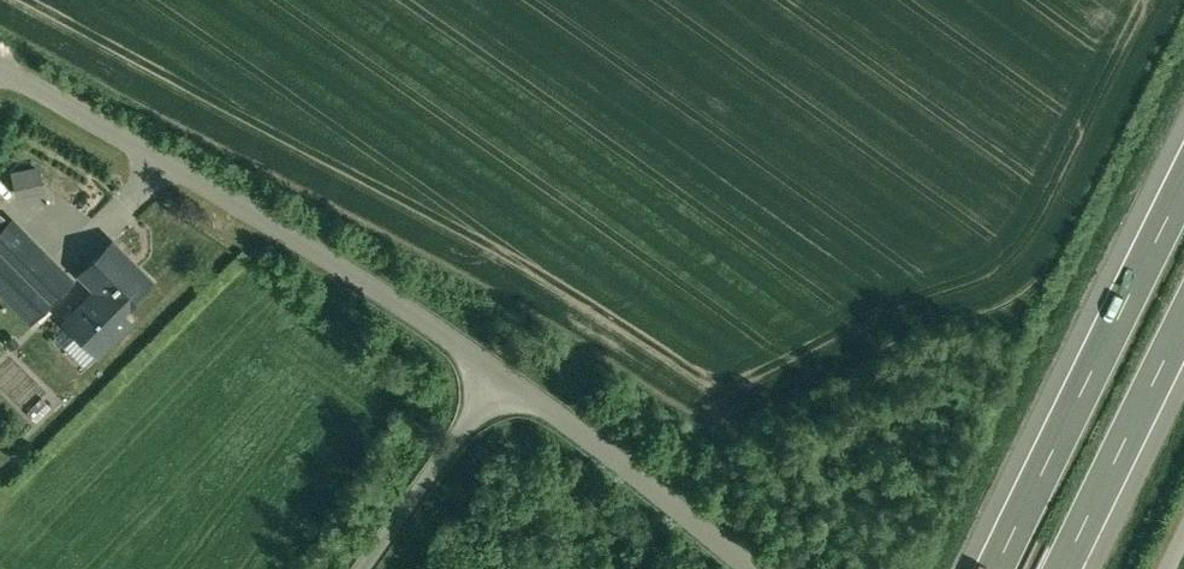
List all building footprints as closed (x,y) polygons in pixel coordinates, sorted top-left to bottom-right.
[(4,183),(33,181),(32,166),(2,168),(4,183)] [(70,281),(29,241),(9,261),(49,302),(70,281)] [(151,280),(111,241),(80,271),(98,289),(120,311),(121,311),(151,280)] [(120,311),(98,289),(66,321),(97,352),(130,320),(121,311),(120,311)]
